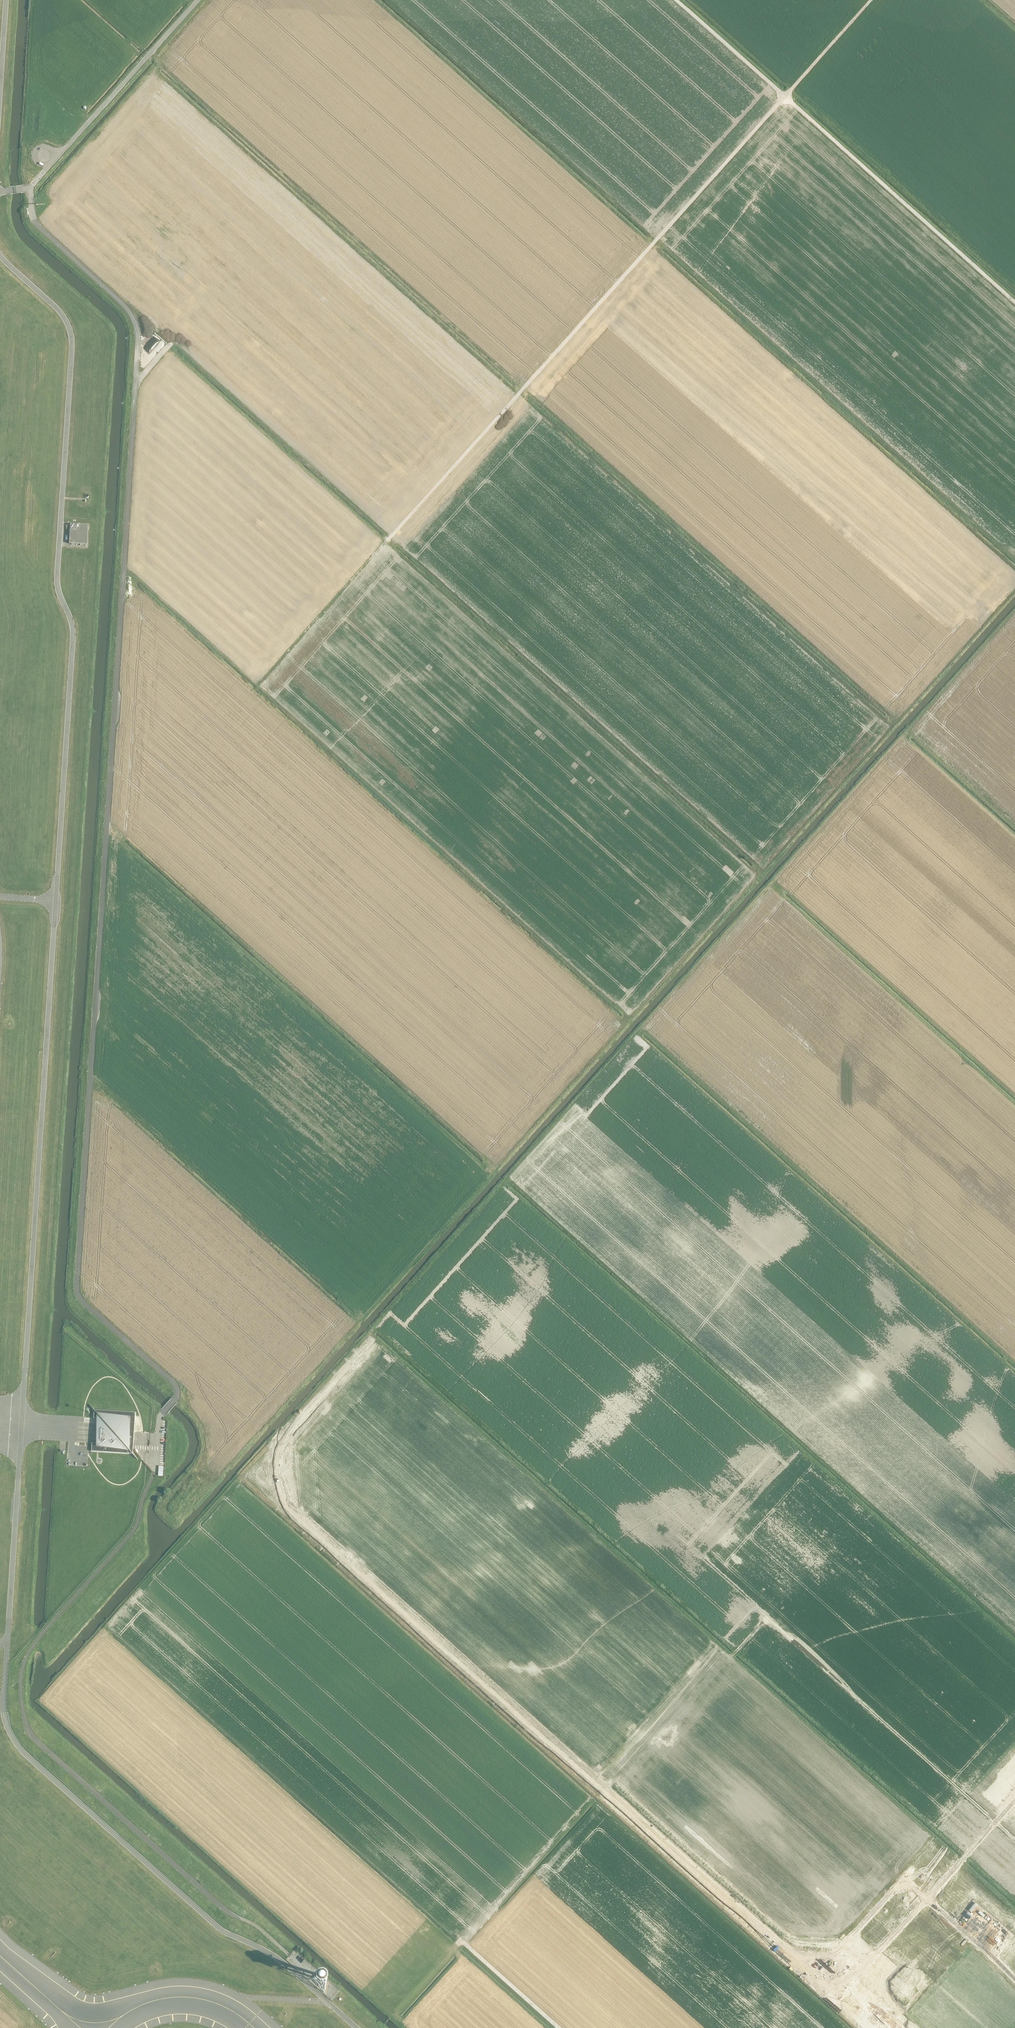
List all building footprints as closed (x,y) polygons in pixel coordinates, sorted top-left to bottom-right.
[(87,525),(70,524),(69,543),(86,544),(87,525)] [(135,1413),(95,1410),(89,1404),(94,1411),(94,1417),(94,1418),(99,1418),(97,1443),(91,1443),(91,1452),(132,1454),(138,1460),(138,1459),(133,1453),(134,1449),(133,1448),(133,1446),(134,1432),(142,1432),(142,1427),(141,1423),(140,1419),(140,1416),(135,1416),(135,1413)] [(317,1987),(324,1993),(326,1987),(326,1979),(327,1979),(328,1978),(330,1977),(332,1975),(332,1970),(327,1966),(322,1967),(319,1971),(319,1974),(309,1979),(316,1985),(319,1982),(320,1983),(317,1987)]
